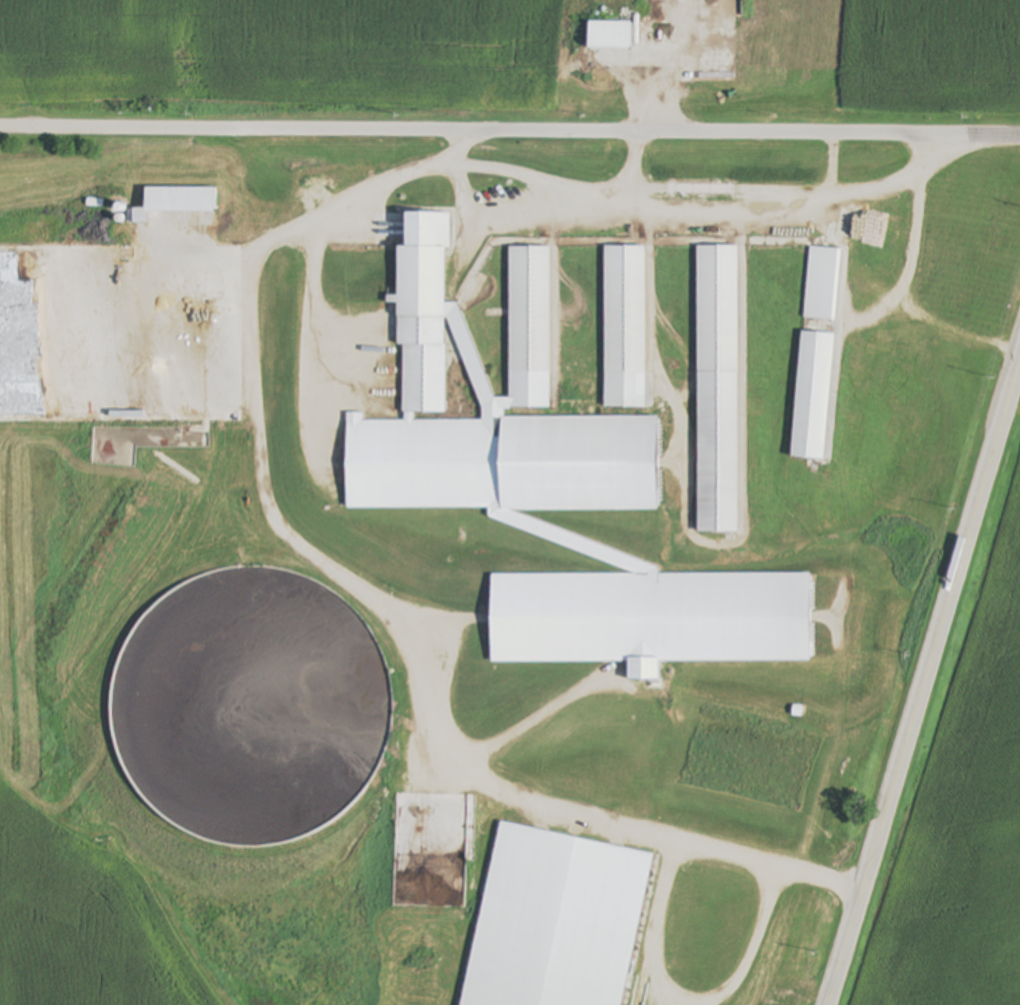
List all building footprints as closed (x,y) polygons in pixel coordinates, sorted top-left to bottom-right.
[(590,49),(632,49),(632,22),(590,22),(590,49)] [(883,248),(890,218),(864,211),(856,241),(883,248)] [(399,247),(399,347),(404,347),(403,447),(447,447),(448,212),(408,212),(408,247),(399,247)] [(605,246),(606,374),(647,374),(647,246),(605,246)] [(741,246),(699,246),(699,533),(741,533),(741,246)] [(510,247),(510,373),(551,373),(551,247),(510,247)] [(807,320),(837,322),(840,250),(810,248),(807,320)] [(794,459),(827,461),(836,334),(802,332),(794,459)] [(502,418),(502,511),(619,511),(619,418),(502,418)] [(674,929),(676,903),(644,900),(642,927),(674,929)]
